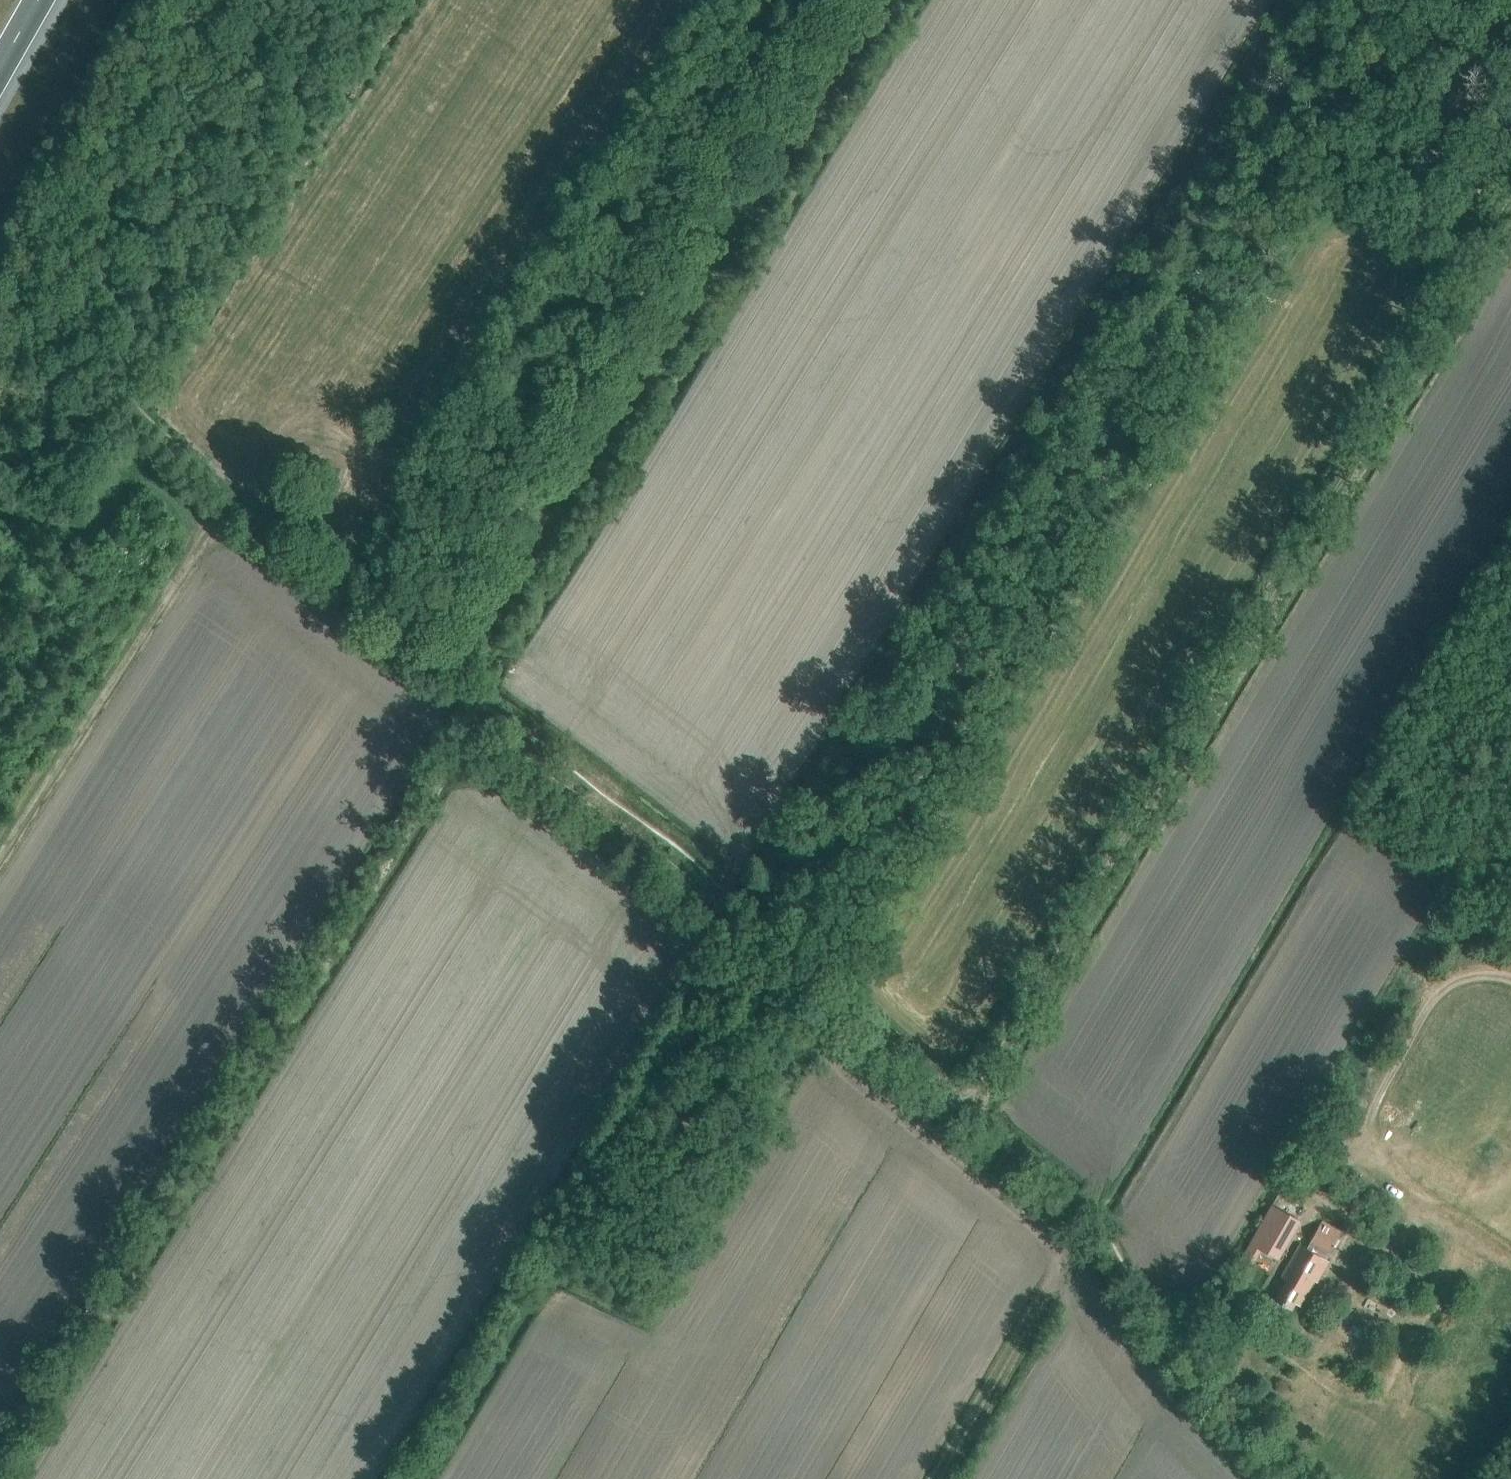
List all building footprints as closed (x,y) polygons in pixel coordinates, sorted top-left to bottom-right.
[(1279,1261),(1300,1222),(1272,1206),(1241,1262),(1252,1268),(1262,1251),(1279,1261)] [(1329,1254),(1341,1233),(1322,1222),(1310,1243),(1307,1249),(1300,1245),(1281,1278),(1287,1281),(1275,1301),(1291,1310),(1295,1304),(1300,1306),(1314,1281),(1317,1283),(1329,1262),(1325,1260),(1329,1253),(1329,1254)]
